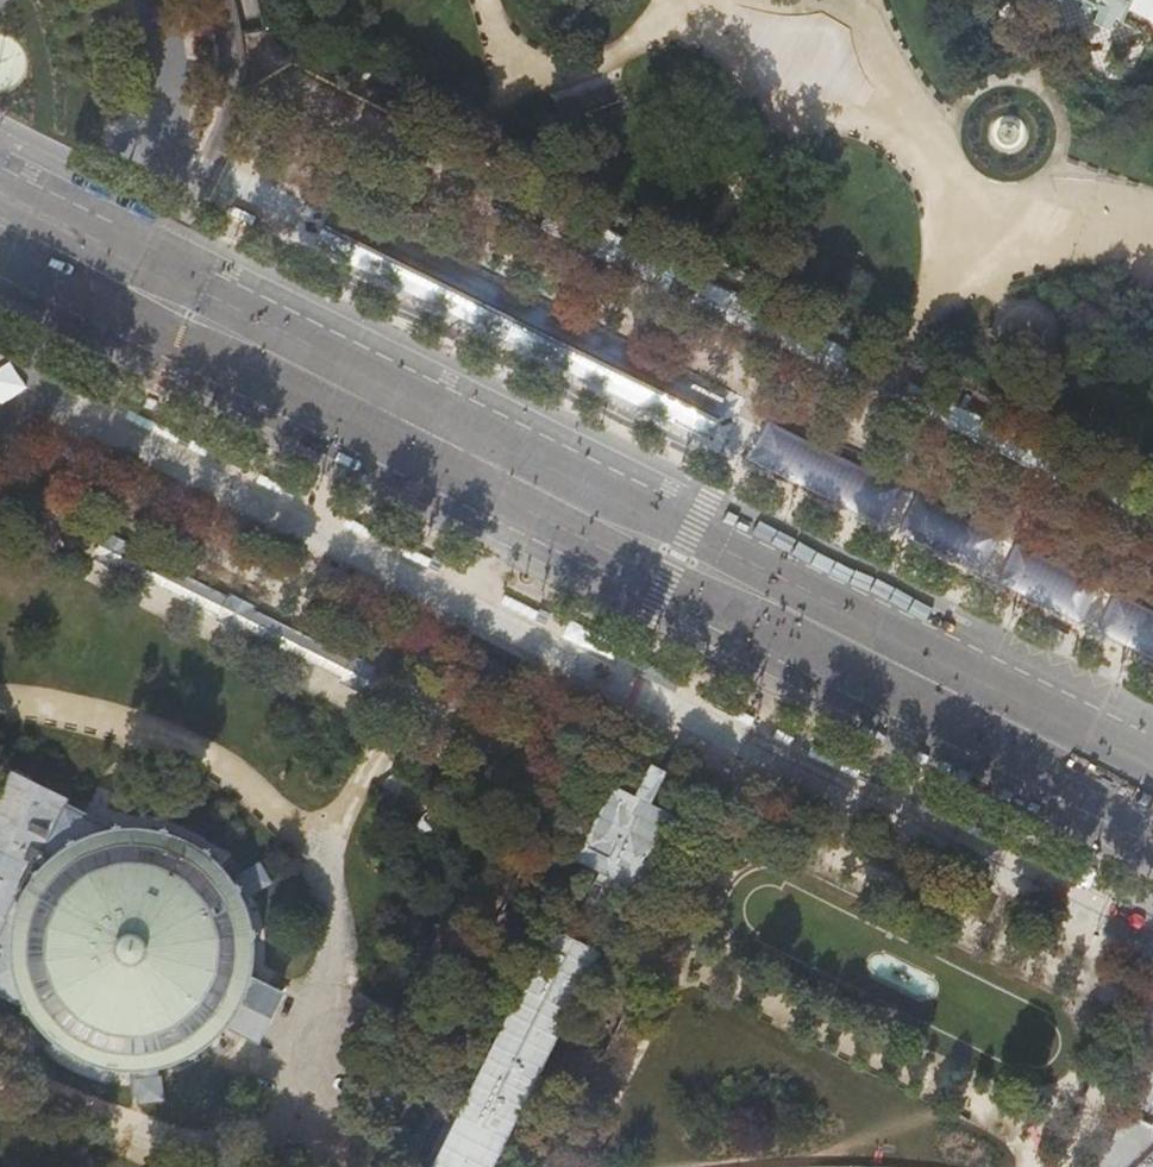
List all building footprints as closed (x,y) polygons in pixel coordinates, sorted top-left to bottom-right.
[(1100,10),(1093,24),(1106,30),(1113,17),(1143,32),(1148,46),(1149,50),(1152,49),(1152,0),(1079,0),(1100,10)] [(225,597),(127,548),(128,545),(103,532),(89,559),(117,572),(118,570),(215,618),(213,621),(240,634),(241,631),(338,679),(337,683),(363,696),(377,668),(351,655),(349,659),(252,610),(253,607),(227,594),(225,597)] [(253,948),(253,938),(255,938),(254,933),(252,933),(251,925),(247,912),(243,903),(238,893),(240,892),(238,888),(236,889),(227,876),(223,872),(221,869),(218,866),(208,857),(209,855),(206,852),(204,854),(198,850),(186,843),(172,837),(173,834),(169,833),(168,836),(167,836),(168,833),(162,831),(161,834),(155,833),(154,833),(149,832),(141,831),(126,831),(119,832),(119,828),(112,829),(112,833),(64,806),(66,801),(37,786),(12,774),(0,798),(0,996),(27,1009),(25,1010),(27,1014),(30,1013),(37,1024),(41,1029),(49,1037),(58,1045),(56,1047),(59,1050),(61,1047),(69,1053),(73,1055),(82,1060),(85,1061),(86,1062),(87,1062),(93,1064),(98,1066),(97,1069),(102,1070),(103,1067),(112,1069),(120,1070),(124,1071),(128,1071),(134,1071),(145,1071),(146,1073),(150,1073),(150,1070),(158,1069),(160,1068),(171,1065),(181,1061),(191,1057),(192,1059),(196,1056),(194,1054),(208,1045),(226,1027),(258,1043),(282,995),(250,980),(252,969),(253,959),(253,948)] [(549,925),(427,1166),(497,1166),(605,952),(549,925)]
